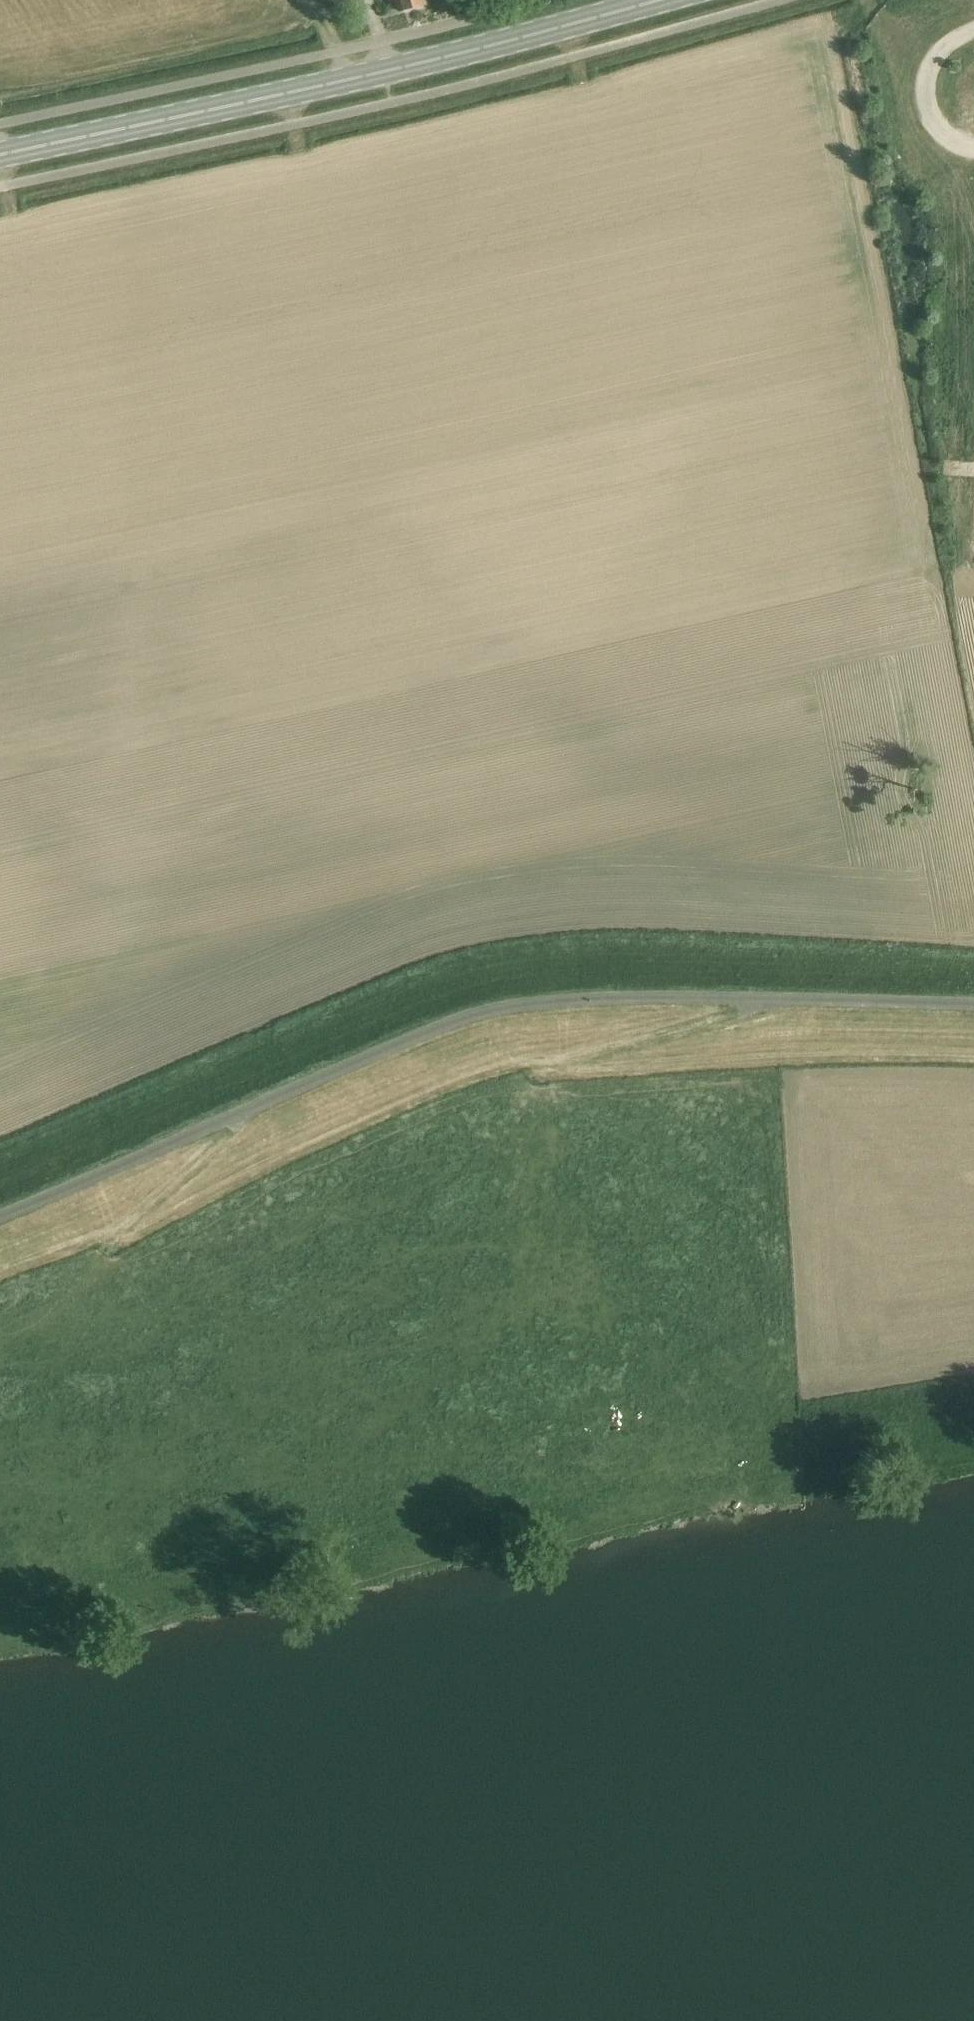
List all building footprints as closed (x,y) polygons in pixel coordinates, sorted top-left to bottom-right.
[(399,10),(426,4),(425,0),(396,0),(399,10)]
